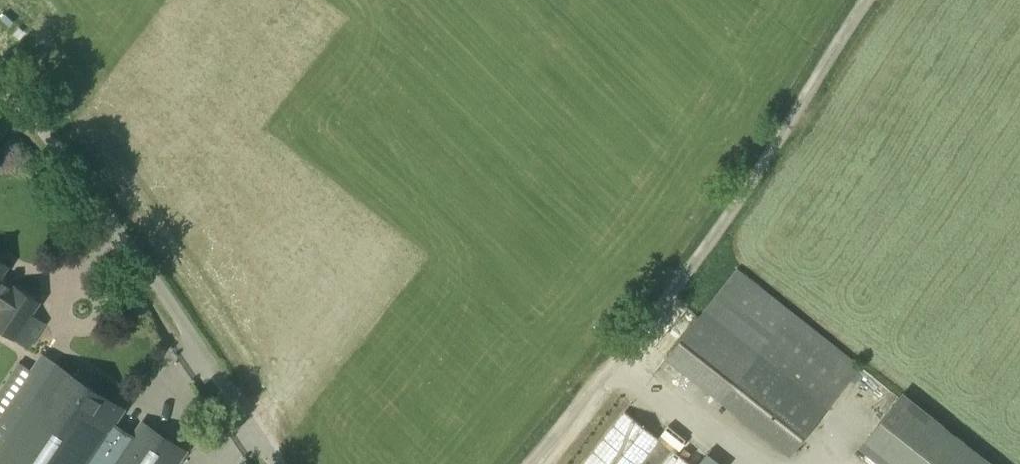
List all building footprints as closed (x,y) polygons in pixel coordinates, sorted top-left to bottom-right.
[(738,267),(667,357),(789,454),(860,364),(738,267)] [(27,347),(43,323),(30,314),(39,301),(15,286),(14,288),(0,279),(0,329),(27,347)] [(186,451),(142,421),(132,436),(113,424),(123,409),(41,353),(0,414),(0,463),(177,463),(186,451)] [(880,463),(994,463),(902,391),(858,447),(880,463)] [(578,463),(695,463),(678,452),(686,441),(666,427),(660,434),(621,405),(578,463)]
